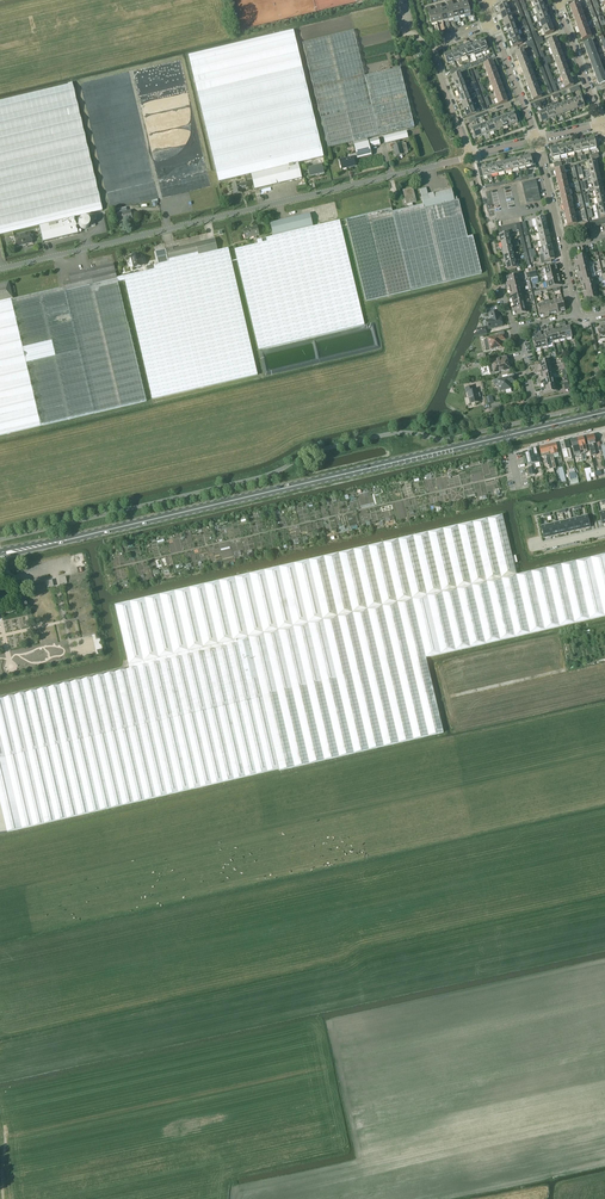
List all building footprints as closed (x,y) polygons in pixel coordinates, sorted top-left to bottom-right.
[(456,5),(459,17),(465,15),(461,0),(458,0),(459,4),(456,5)] [(464,0),(461,0),(465,15),(471,14),(468,2),(465,3),(464,0)] [(532,1),(535,8),(544,5),(542,0),(536,0),(532,1)] [(448,7),(445,8),(448,20),(454,18),(449,1),(447,2),(448,7)] [(453,6),(452,1),(449,1),(454,18),(459,17),(456,5),(453,6)] [(579,2),(570,6),(572,13),(581,9),(579,2)] [(498,6),(501,13),(510,10),(507,3),(498,6)] [(437,10),(434,11),(437,23),(443,21),(438,4),(436,5),(437,10)] [(442,9),(441,4),(438,4),(443,21),(448,20),(445,8),(442,9)] [(535,8),(537,15),(546,11),(544,5),(535,8)] [(432,24),(437,23),(434,11),(431,12),(430,6),(427,7),(432,24)] [(572,13),(575,19),(584,16),(581,9),(572,13)] [(510,10),(501,13),(503,20),(512,17),(510,10)] [(538,22),(540,21),(540,22),(549,18),(547,14),(549,13),(548,11),(546,11),(537,15),(535,15),(538,22)] [(584,16),(575,19),(577,26),(586,23),(584,16)] [(503,20),(506,27),(515,23),(512,17),(503,20)] [(540,22),(542,28),(552,25),(549,18),(540,22)] [(515,23),(506,27),(508,34),(517,30),(515,23)] [(577,26),(580,33),(589,30),(586,23),(577,26)] [(554,32),(552,25),(542,28),(545,35),(554,32)] [(251,174),(255,190),(302,179),(299,163),(324,157),(294,30),(189,55),(219,182),(251,174)] [(368,138),(415,127),(400,67),(365,76),(354,30),(303,42),(314,87),(321,118),(328,148),(350,142),(368,138)] [(508,34),(511,40),(520,37),(517,30),(508,34)] [(591,37),(589,30),(580,33),(582,40),(591,37)] [(511,40),(513,47),(522,44),(520,37),(511,40)] [(548,41),(550,48),(559,44),(556,37),(548,41)] [(488,49),(485,39),(478,42),(481,51),(488,49)] [(584,44),(586,51),(594,48),(592,41),(584,44)] [(475,56),(471,44),(471,45),(470,43),(469,42),(466,44),(466,46),(464,47),(468,56),(474,54),(475,56)] [(478,42),(471,44),(475,56),(482,54),(481,51),(478,42)] [(561,51),(559,44),(550,48),(553,54),(561,51)] [(456,48),(457,50),(461,59),(468,56),(464,47),(463,45),(462,45),(459,46),(459,47),(456,48)] [(597,55),(594,48),(586,51),(589,57),(597,55)] [(457,50),(451,52),(454,61),(461,59),(457,50)] [(516,53),(518,60),(527,56),(524,50),(516,53)] [(564,58),(561,51),(553,54),(555,61),(564,58)] [(447,64),(454,61),(451,52),(444,55),(447,64)] [(599,61),(597,55),(589,57),(591,64),(599,61)] [(529,63),(527,56),(518,60),(521,66),(529,63)] [(558,68),(566,65),(564,58),(555,61),(558,68)] [(483,64),(486,71),(495,67),(492,61),(483,64)] [(594,71),(602,68),(599,61),(591,64),(594,71)] [(532,70),(529,63),(521,66),(523,73),(532,70)] [(569,71),(566,65),(558,68),(560,75),(569,71)] [(498,74),(495,67),(486,71),(488,78),(498,74)] [(604,75),(602,68),(594,71),(597,78),(604,75)] [(534,77),(532,70),(523,73),(526,80),(534,77)] [(563,81),(571,78),(569,71),(560,75),(563,81)] [(452,76),(454,83),(463,79),(461,73),(452,76)] [(500,81),(498,74),(488,78),(491,84),(500,81)] [(604,82),(604,77),(604,75),(597,78),(599,85),(604,82)] [(537,84),(534,77),(526,80),(528,87),(537,84)] [(574,85),(571,78),(563,81),(565,88),(574,85)] [(466,86),(463,79),(454,83),(457,90),(466,86)] [(494,91),(503,88),(500,81),(491,84),(494,91)] [(0,101),(0,235),(39,226),(43,242),(77,234),(74,218),(102,211),(72,83),(68,84),(68,85),(0,101)] [(531,94),(539,90),(537,84),(528,87),(531,94)] [(468,93),(466,86),(457,90),(459,97),(468,93)] [(505,95),(503,88),(494,91),(496,98),(505,95)] [(542,97),(539,90),(531,94),(533,100),(542,97)] [(473,96),(470,97),(468,93),(459,97),(462,103),(471,100),(474,99),(473,96)] [(499,105),(508,101),(505,95),(496,98),(499,105)] [(581,97),(574,99),(577,109),(584,106),(581,97)] [(570,112),(577,109),(574,99),(567,102),(570,112)] [(474,107),(471,100),(462,103),(464,110),(474,107)] [(552,107),(556,117),(563,114),(559,105),(558,102),(551,104),(552,107)] [(563,114),(570,112),(567,102),(559,105),(563,114)] [(478,109),(475,111),(474,107),(464,110),(467,117),(479,112),(478,109)] [(549,120),(556,117),(552,107),(545,110),(549,120)] [(538,113),(542,122),(549,120),(545,110),(538,113)] [(514,112),(507,115),(511,125),(518,122),(514,112)] [(511,125),(507,115),(500,118),(504,128),(511,125)] [(500,118),(493,120),(496,130),(504,128),(500,118)] [(496,130),(493,120),(485,123),(489,133),(496,130)] [(485,123),(478,126),(482,136),(489,133),(485,123)] [(475,139),(482,136),(478,126),(471,128),(473,134),(472,135),(473,138),(475,138),(475,139)] [(396,156),(404,154),(408,153),(406,143),(401,144),(399,140),(409,138),(407,131),(384,137),(385,143),(395,141),(396,145),(393,146),(396,156)] [(350,142),(351,146),(354,145),(358,159),(372,155),(368,138),(350,142)] [(371,147),(380,145),(379,138),(369,140),(371,147)] [(594,138),(587,140),(589,149),(597,148),(594,138)] [(580,141),(582,151),(589,149),(587,140),(580,141)] [(574,153),(582,151),(580,141),(572,143),(574,153)] [(572,143),(565,145),(567,155),(574,153),(572,143)] [(560,156),(567,155),(565,145),(557,147),(560,156)] [(552,158),(560,156),(557,147),(550,148),(552,158)] [(531,155),(524,157),(526,166),(527,170),(536,168),(534,158),(532,159),(531,155)] [(342,169),(355,166),(353,157),(340,160),(342,169)] [(526,166),(524,157),(517,159),(519,168),(526,166)] [(517,159),(510,160),(512,170),(519,168),(517,159)] [(512,170),(510,160),(503,162),(505,172),(512,170)] [(588,162),(590,169),(598,167),(596,160),(588,162)] [(503,162),(495,164),(498,173),(505,172),(503,162)] [(310,176),(324,173),(322,164),(308,168),(310,176)] [(491,175),(498,173),(495,164),(488,165),(491,175)] [(486,165),(481,166),(481,167),(484,177),(487,176),(488,180),(492,179),(491,175),(488,165),(486,166),(486,165)] [(600,174),(598,167),(590,169),(591,176),(600,174)] [(555,170),(556,177),(566,175),(564,168),(555,170)] [(593,183),(601,181),(600,174),(591,176),(593,183)] [(567,182),(566,175),(556,177),(558,184),(567,182)] [(242,189),(248,188),(247,181),(232,185),(234,195),(242,193),(242,189)] [(603,188),(601,181),(593,183),(594,187),(590,188),(590,191),(595,191),(594,190),(603,188)] [(569,189),(567,182),(558,184),(559,191),(569,189)] [(457,200),(457,197),(454,197),(452,189),(428,195),(427,188),(420,190),(423,204),(392,212),(392,208),(346,219),(366,301),(411,290),(482,273),(473,236),(468,237),(459,200),(457,200)] [(594,190),(595,191),(596,197),(604,195),(603,188),(594,190)] [(407,204),(416,202),(413,189),(407,190),(408,193),(404,194),(407,204)] [(561,198),(570,196),(569,189),(559,191),(561,198)] [(604,195),(596,197),(598,204),(604,203),(604,197),(604,195)] [(572,203),(570,196),(561,198),(563,205),(572,203)] [(572,203),(563,205),(564,212),(574,210),(572,203)] [(604,210),(604,203),(598,204),(596,205),(597,212),(599,211),(604,210)] [(120,222),(132,220),(131,211),(127,211),(126,208),(117,210),(120,222)] [(575,217),(574,210),(564,212),(566,219),(575,217)] [(310,214),(283,220),(287,233),(313,226),(310,214)] [(535,219),(537,226),(546,224),(545,217),(535,219)] [(568,226),(574,225),(577,224),(575,217),(566,219),(568,226)] [(273,236),(257,240),(258,244),(234,249),(259,350),(365,324),(339,220),(313,227),(313,226),(287,233),(273,236)] [(283,220),(270,223),(273,236),(287,233),(283,220)] [(577,224),(574,225),(574,226),(575,231),(582,230),(589,228),(588,221),(581,223),(577,224)] [(548,231),(546,224),(537,226),(538,230),(534,231),(535,234),(539,233),(548,231)] [(245,239),(260,235),(257,226),(243,229),(245,239)] [(539,233),(540,240),(550,238),(548,231),(539,233)] [(500,234),(499,234),(501,242),(510,239),(509,233),(509,232),(507,233),(504,233),(500,234)] [(30,236),(30,233),(14,237),(16,247),(32,243),(31,240),(34,240),(33,235),(30,236)] [(551,245),(550,238),(540,240),(542,247),(551,245)] [(218,250),(215,239),(166,250),(156,252),(158,264),(169,262),(168,260),(198,253),(199,255),(218,250)] [(501,242),(502,249),(512,247),(510,239),(501,242)] [(543,254),(553,252),(551,245),(542,247),(543,254)] [(502,249),(504,256),(514,254),(513,250),(516,249),(515,246),(512,247),(502,249)] [(153,398),(258,374),(229,248),(218,250),(199,255),(198,253),(168,260),(169,262),(158,264),(147,267),(148,271),(124,276),(153,398)] [(555,259),(553,252),(543,254),(539,255),(541,264),(551,262),(551,260),(555,259)] [(141,256),(140,254),(131,256),(134,268),(144,265),(143,260),(142,256),(141,256)] [(515,261),(514,254),(504,256),(506,263),(515,261)] [(575,262),(575,264),(588,261),(586,255),(575,257),(576,261),(575,262)] [(519,263),(519,260),(515,261),(506,263),(507,270),(517,268),(516,264),(519,263)] [(589,267),(588,261),(575,264),(576,266),(577,266),(578,270),(589,267)] [(69,274),(71,282),(64,283),(65,287),(66,291),(117,278),(114,263),(69,274)] [(556,266),(545,269),(547,275),(559,272),(559,270),(557,270),(556,266)] [(579,274),(577,274),(578,277),(591,274),(595,273),(593,266),(589,267),(578,270),(579,274)] [(547,275),(548,281),(559,279),(558,275),(560,274),(559,272),(547,275)] [(508,282),(506,282),(507,284),(519,281),(521,281),(519,275),(518,275),(516,275),(516,273),(512,274),(512,276),(511,276),(510,275),(508,275),(507,277),(508,282)] [(580,278),(581,283),(592,280),(591,274),(578,277),(579,279),(580,278)] [(132,338),(131,338),(117,278),(66,291),(65,287),(45,291),(13,298),(11,299),(41,425),(41,426),(147,401),(132,338)] [(548,281),(546,282),(547,288),(550,288),(562,285),(561,282),(560,283),(559,279),(548,281)] [(594,279),(592,280),(581,283),(582,285),(583,284),(584,288),(595,286),(594,279)] [(519,281),(507,284),(507,286),(509,286),(510,290),(521,288),(519,281)] [(11,299),(13,298),(9,282),(0,284),(0,302),(11,299)] [(584,295),(597,292),(595,286),(584,288),(585,292),(583,293),(584,295)] [(522,294),(521,288),(510,290),(511,294),(509,295),(509,297),(522,294)] [(598,299),(597,292),(584,295),(584,297),(586,297),(587,301),(598,299)] [(524,300),(522,294),(509,297),(510,299),(512,299),(512,303),(524,300)] [(41,425),(11,299),(0,302),(0,435),(41,425)] [(543,301),(544,304),(547,316),(549,316),(548,314),(552,313),(550,302),(549,299),(543,301)] [(513,307),(512,307),(512,309),(525,306),(527,306),(525,300),(524,300),(512,303),(513,307)] [(563,300),(556,301),(559,314),(561,313),(561,312),(565,311),(563,300)] [(557,314),(559,314),(556,301),(550,302),(552,313),(556,313),(557,314)] [(544,317),(547,316),(544,304),(537,305),(540,316),(544,315),(544,317)] [(525,307),(525,306),(512,309),(513,312),(514,311),(515,315),(529,312),(528,307),(525,307)] [(503,326),(501,317),(500,317),(498,311),(490,313),(491,319),(486,320),(486,321),(487,321),(488,326),(487,326),(488,329),(496,327),(498,326),(498,327),(503,326)] [(565,322),(562,323),(566,340),(567,340),(567,338),(572,337),(570,326),(566,327),(565,326),(566,325),(565,322)] [(565,340),(566,340),(562,323),(559,323),(560,327),(561,327),(561,328),(557,329),(559,340),(565,339),(565,340)] [(547,343),(552,342),(552,343),(554,343),(550,325),(547,326),(548,330),(548,329),(548,331),(544,332),(545,335),(547,347),(548,347),(548,346),(547,343)] [(552,325),(550,325),(554,343),(555,343),(554,341),(559,340),(557,329),(553,330),(553,328),(552,325)] [(486,326),(477,328),(478,332),(476,333),(474,337),(478,336),(487,334),(486,326)] [(541,331),(538,332),(542,349),(543,349),(542,348),(547,347),(545,335),(541,336),(541,335),(541,331)] [(541,350),(542,349),(538,332),(535,333),(536,336),(537,337),(532,338),(535,349),(540,348),(541,350)] [(500,341),(506,340),(505,334),(488,338),(488,339),(484,340),(486,349),(490,348),(490,349),(502,347),(500,341)] [(495,373),(509,369),(507,360),(506,357),(503,358),(489,361),(490,364),(487,365),(489,374),(495,373)] [(534,367),(535,370),(552,366),(552,365),(550,365),(549,360),(538,362),(539,366),(538,367),(537,366),(534,367)] [(552,367),(552,366),(535,370),(535,372),(539,372),(539,371),(540,371),(541,375),(552,372),(551,367),(552,367)] [(553,377),(552,372),(541,375),(542,379),(541,379),(540,379),(537,380),(538,382),(555,378),(554,377),(553,377)] [(515,382),(514,376),(497,380),(493,381),(494,386),(498,385),(500,391),(511,389),(510,382),(511,381),(512,383),(515,382)] [(554,380),(555,379),(555,378),(538,382),(538,385),(542,384),(543,383),(544,387),(555,385),(554,380)] [(556,390),(555,385),(544,387),(545,392),(543,392),(543,391),(540,392),(540,395),(558,391),(557,390),(556,390)] [(470,404),(479,402),(477,389),(474,390),(473,386),(465,388),(466,392),(467,392),(470,404)] [(594,434),(586,436),(588,445),(589,445),(591,456),(596,455),(593,444),(596,443),(594,434)] [(583,437),(577,438),(581,454),(582,460),(582,461),(586,460),(584,450),(586,450),(583,437)] [(577,438),(571,440),(573,449),(574,456),(581,454),(577,438)] [(572,459),(569,449),(570,449),(568,441),(560,443),(562,451),(566,450),(568,460),(572,459)] [(556,443),(548,445),(553,468),(556,468),(553,458),(559,457),(558,453),(558,450),(556,443)] [(550,469),(553,468),(548,445),(539,447),(541,454),(542,457),(546,456),(547,458),(546,458),(547,466),(549,465),(550,469)] [(530,452),(525,454),(525,455),(527,465),(531,464),(532,466),(528,467),(530,475),(535,474),(534,469),(536,469),(534,463),(535,463),(537,463),(540,462),(539,458),(536,448),(530,450),(530,452)] [(594,467),(585,469),(587,478),(590,477),(590,474),(595,473),(594,467)] [(579,483),(578,482),(578,478),(577,478),(575,473),(575,471),(570,472),(568,473),(570,480),(571,484),(576,483),(576,484),(579,483)] [(604,616),(604,554),(517,575),(503,515),(115,605),(130,669),(0,699),(0,834),(279,769),(280,771),(444,732),(426,658),(604,616)] [(587,515),(580,517),(582,529),(590,527),(587,515)] [(580,517),(572,519),(575,531),(582,529),(580,517)] [(572,519),(564,521),(567,533),(575,531),(572,519)] [(564,521),(557,522),(559,534),(567,533),(564,521)] [(557,522),(549,524),(552,536),(559,534),(557,522)] [(549,524),(541,526),(544,538),(552,536),(549,524)]
